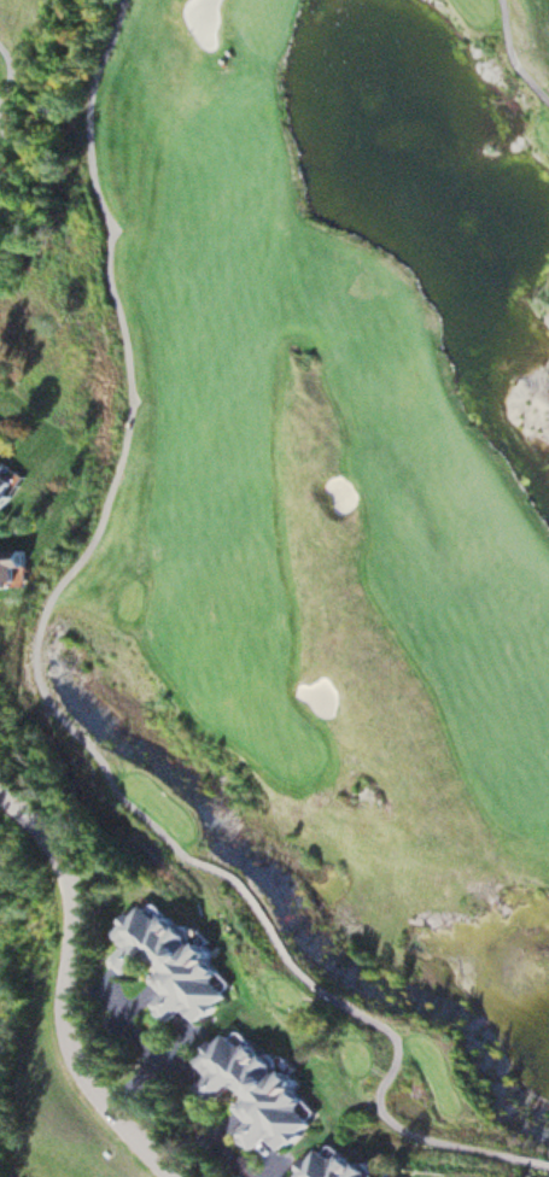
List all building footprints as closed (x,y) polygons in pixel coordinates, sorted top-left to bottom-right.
[(0,461),(0,515),(24,476),(0,461)] [(22,583),(20,567),(29,566),(28,549),(0,551),(0,585),(22,583)] [(202,935),(190,925),(186,928),(181,922),(167,910),(162,913),(153,906),(130,922),(121,932),(132,948),(119,962),(131,978),(163,956),(171,967),(160,980),(170,995),(160,1007),(166,1015),(173,1022),(190,1011),(202,1022),(218,1011),(232,995),(222,981),(228,974),(202,935)] [(212,1106),(240,1083),(252,1097),(238,1108),(251,1124),(238,1135),(252,1152),(270,1138),(282,1152),(314,1125),(306,1115),(312,1111),(242,1025),(199,1060),(213,1076),(197,1088),(212,1106)] [(331,1149),(329,1154),(317,1148),(301,1176),(383,1176),(331,1149)]
